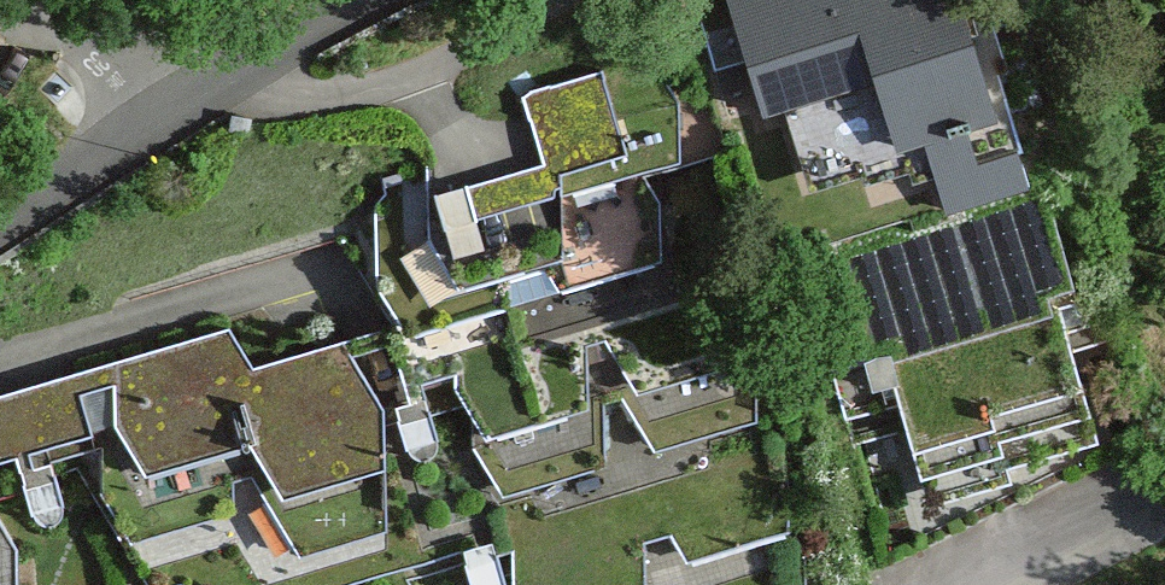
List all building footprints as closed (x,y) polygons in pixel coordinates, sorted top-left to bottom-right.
[(771,109),(874,78),(900,161),(1004,129),(964,0),(737,0),(771,109)] [(536,158),(384,201),(378,284),(419,328),(659,262),(604,68),(518,92),(536,158)] [(1041,222),(830,288),(906,531),(1117,466),(1041,222)] [(723,296),(456,370),(489,488),(589,461),(593,400),(627,393),(665,440),(757,415),(723,296)] [(232,330),(117,365),(121,539),(384,465),(384,403),(347,340),(259,363),(232,330)] [(517,521),(513,584),(806,584),(809,526),(757,454),(517,521)] [(13,547),(0,532),(0,584),(13,584),(13,547)] [(372,584),(413,584),(408,576),(372,584)]
